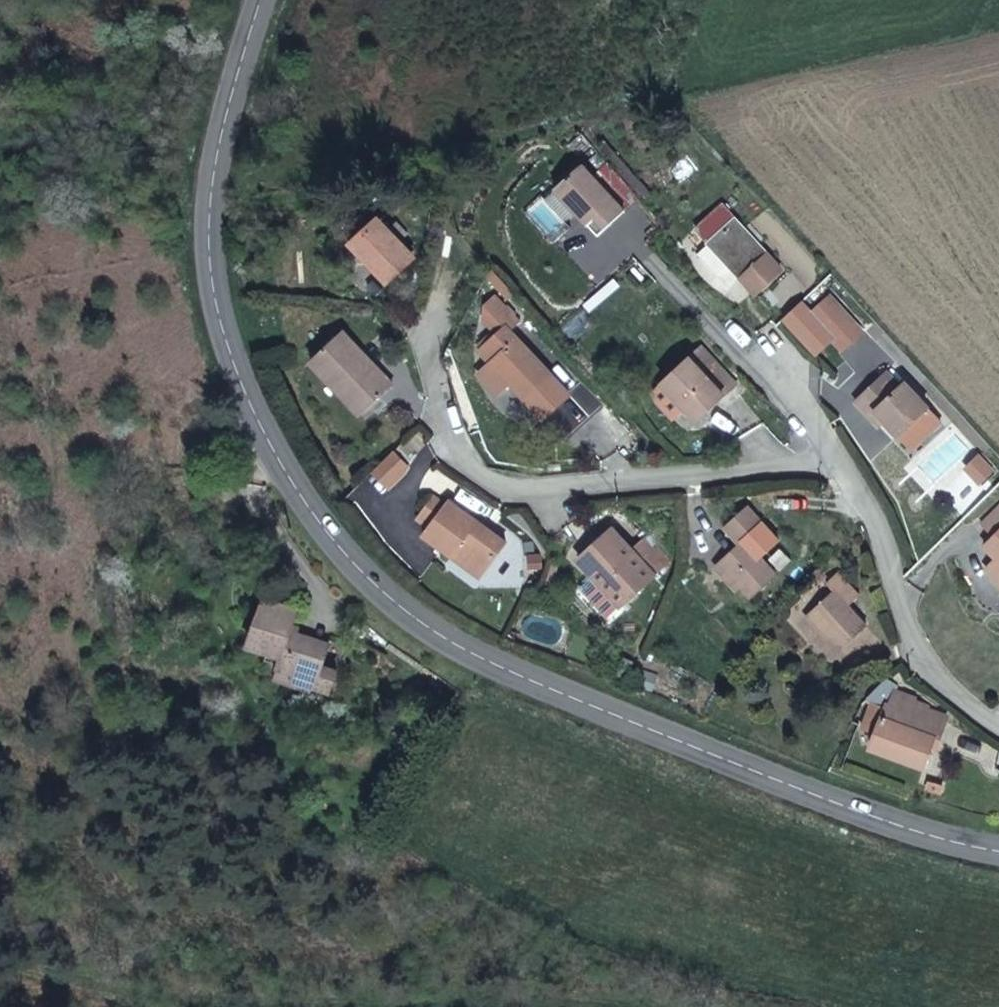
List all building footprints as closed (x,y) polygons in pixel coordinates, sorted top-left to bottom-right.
[(581,167),(554,190),(575,213),(597,235),(623,211),(638,198),(608,162),(591,177),(581,167)] [(554,190),(544,200),(564,223),(565,222),(575,213),(554,190)] [(564,223),(544,200),(541,198),(525,214),(553,244),(569,227),(565,222),(564,223)] [(710,245),(729,267),(756,295),(781,271),(756,245),(761,239),(748,225),(743,230),(721,206),(695,230),(710,245)] [(411,257),(399,244),(387,231),(378,222),(352,245),(386,280),(411,257)] [(387,231),(399,244),(407,235),(396,224),(387,231)] [(718,277),(729,267),(710,245),(697,256),(718,277)] [(494,296),(484,305),(505,328),(497,335),(480,352),(494,367),(509,383),(523,399),(549,374),(509,333),(518,323),(494,296)] [(830,298),(810,316),(833,341),(841,351),(861,333),(830,298)] [(505,328),(484,305),(483,319),(497,335),(505,328)] [(833,341),(810,316),(801,305),(785,319),(817,355),(833,341)] [(339,385),(366,413),(393,386),(342,333),(311,362),(335,388),(339,385)] [(700,349),(663,384),(685,408),(696,419),(733,384),(700,349)] [(498,393),(509,383),(494,367),(483,378),(498,393)] [(899,438),(928,409),(903,383),(898,387),(884,372),(854,402),(879,428),(885,424),(899,438)] [(685,408),(663,384),(655,392),(656,402),(673,419),(685,408)] [(362,416),(366,413),(339,385),(335,388),(362,416)] [(940,424),(928,409),(899,438),(911,451),(940,424)] [(977,458),(965,470),(978,483),(991,473),(977,458)] [(447,548),(476,568),(498,537),(441,497),(437,502),(425,493),(418,502),(431,511),(422,524),(416,533),(444,553),(447,548)] [(431,511),(418,502),(409,515),(422,524),(431,511)] [(745,508),(724,527),(739,544),(718,563),(751,598),(776,577),(743,541),(761,525),(745,508)] [(998,561),(998,510),(982,527),(994,540),(986,547),(998,560),(998,561)] [(600,518),(567,549),(619,606),(653,576),(600,518)] [(473,573),(476,568),(447,548),(444,553),(473,573)] [(998,560),(987,571),(998,584),(998,561),(998,560)] [(833,591),(808,614),(842,650),(866,627),(848,608),(858,597),(837,574),(827,584),(833,591)] [(329,644),(298,633),(291,631),(293,625),(297,609),(264,599),(249,646),(267,651),(280,656),(278,663),(276,668),(293,674),(292,681),(310,686),(329,693),(335,671),(321,667),(329,644)] [(291,631),(298,633),(299,627),(293,625),(291,631)] [(280,656),(267,651),(265,659),(278,663),(280,656)] [(308,692),(310,686),(292,681),(293,674),(276,668),(273,681),(308,692)] [(889,677),(866,693),(872,703),(862,727),(876,732),(870,749),(921,769),(929,749),(934,751),(947,721),(938,717),(939,713),(927,709),(929,705),(916,701),(917,699),(895,692),(897,685),(889,677)]
